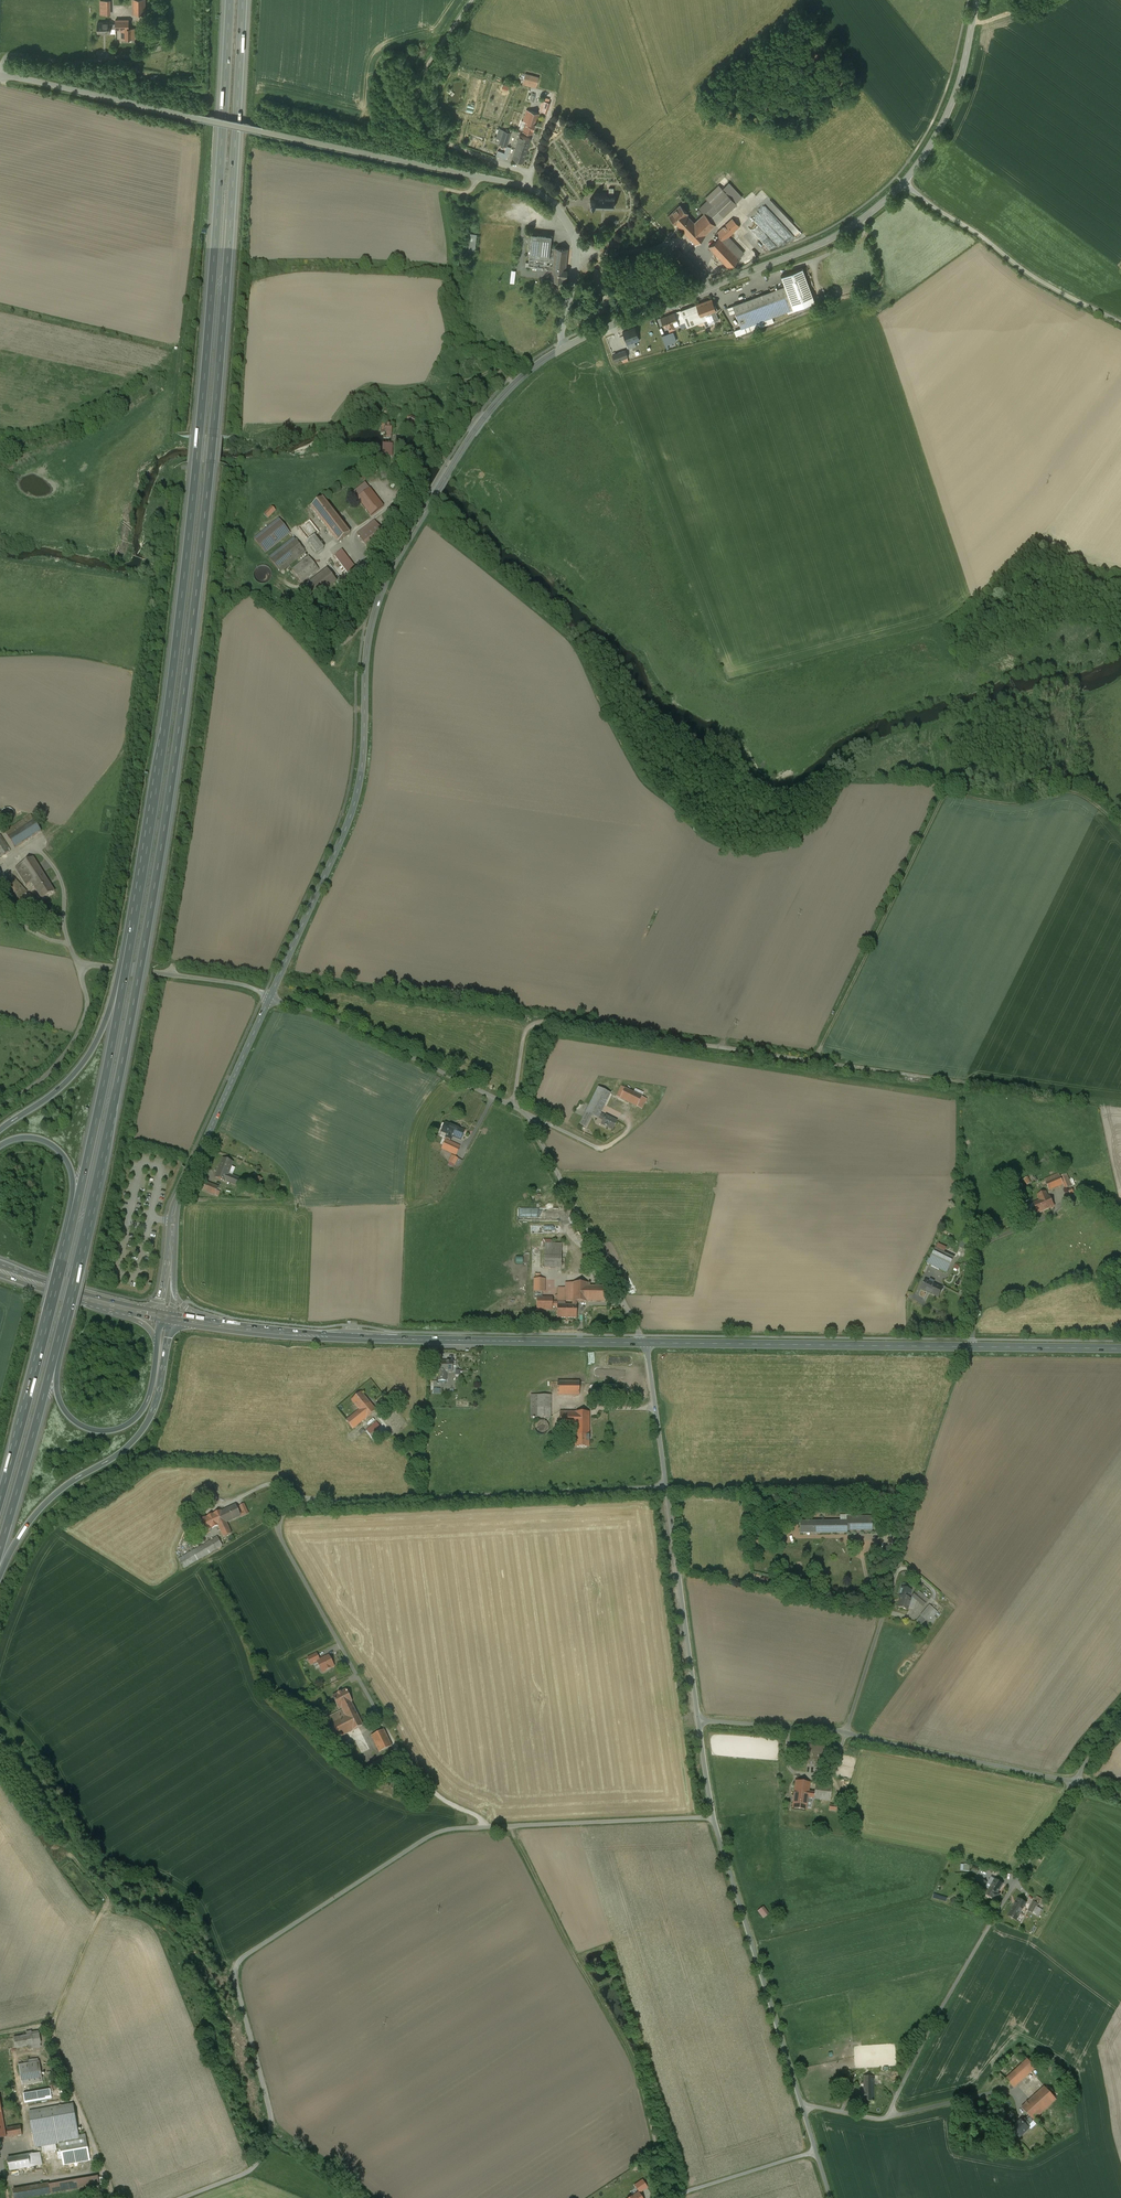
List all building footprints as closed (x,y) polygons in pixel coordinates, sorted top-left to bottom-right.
[(133,6),(133,14),(145,14),(145,3),(145,0),(133,0),(133,6)] [(101,1),(102,15),(111,15),(110,1),(101,1)] [(122,30),(122,40),(134,40),(134,29),(128,29),(128,21),(116,21),(116,24),(116,29),(116,30),(122,30)] [(110,29),(116,29),(116,24),(110,24),(110,23),(97,23),(97,34),(110,34),(110,29)] [(525,73),(523,81),(537,85),(539,77),(525,73)] [(548,107),(541,105),(539,112),(546,114),(548,107)] [(526,121),(531,123),(533,116),(537,117),(538,113),(527,109),(523,120),(526,121)] [(523,130),(532,133),(537,117),(533,116),(531,123),(526,121),(523,130)] [(511,132),(504,130),(499,144),(507,146),(511,132)] [(530,139),(520,135),(513,158),(523,162),(530,139)] [(505,154),(499,152),(497,157),(507,160),(511,149),(507,147),(505,154)] [(695,223),(685,232),(696,244),(705,235),(705,234),(737,204),(719,185),(706,198),(708,200),(699,208),(704,213),(694,223),(695,223)] [(613,207),(614,207),(615,207),(614,206),(614,197),(615,196),(614,196),(613,197),(612,196),(612,194),(614,194),(614,188),(609,188),(609,194),(609,196),(607,196),(607,195),(606,195),(606,196),(601,196),(601,195),(600,196),(595,196),(594,195),(594,196),(595,197),(595,199),(590,198),(590,203),(595,203),(595,205),(594,206),(594,207),(595,206),(600,206),(600,207),(601,207),(601,206),(606,206),(606,208),(607,208),(607,206),(613,207)] [(686,214),(688,213),(680,205),(668,215),(676,224),(678,222),(683,227),(682,228),(685,232),(695,223),(694,223),(686,214)] [(732,218),(717,233),(719,236),(709,246),(729,267),(744,253),(728,236),(739,226),(732,218)] [(529,255),(532,233),(551,235),(552,234),(530,231),(527,255),(529,255)] [(477,233),(470,232),(468,249),(475,249),(477,233)] [(567,248),(550,247),(551,239),(553,239),(553,236),(551,236),(551,235),(532,233),(529,255),(528,267),(552,269),(551,279),(564,281),(564,276),(566,276),(567,273),(567,269),(565,269),(567,248)] [(604,245),(604,248),(605,248),(605,250),(611,250),(611,247),(619,248),(619,241),(611,240),(606,239),(606,245),(604,245)] [(702,274),(678,247),(669,255),(693,282),(702,274)] [(785,286),(792,304),(813,296),(802,268),(781,276),(785,286)] [(642,286),(650,294),(666,279),(658,271),(642,286)] [(741,328),(734,330),(736,336),(759,327),(761,326),(762,326),(774,322),(772,317),(793,309),(792,304),(785,286),(728,307),(730,314),(735,312),(741,328)] [(687,327),(704,321),(706,326),(713,324),(713,322),(719,320),(715,310),(717,310),(716,305),(714,306),(711,299),(696,305),(681,311),(683,316),(687,327)] [(675,312),(661,318),(664,326),(668,325),(669,329),(680,326),(677,318),(675,313),(675,312)] [(635,327),(623,332),(627,344),(639,340),(635,327)] [(670,330),(661,333),(663,339),(666,338),(666,339),(677,335),(676,331),(671,333),(670,330)] [(626,350),(612,355),(615,361),(628,356),(626,350)] [(418,420),(409,416),(406,422),(415,426),(418,420)] [(392,434),(392,426),(381,426),(381,430),(381,434),(384,434),(384,437),(391,437),(391,434),(392,434)] [(392,444),(384,444),(383,448),(384,457),(392,457),(392,444)] [(370,489),(358,498),(371,516),(383,506),(370,489)] [(321,521),(333,512),(323,499),(311,508),(321,521)] [(400,521),(403,520),(405,518),(407,515),(407,512),(406,509),(404,507),(402,505),(398,504),(395,505),(393,506),(391,508),(389,511),(389,514),(390,517),(392,519),(394,521),(397,522),(400,521)] [(272,506),(264,514),(268,518),(276,510),(272,506)] [(350,534),(333,512),(321,521),(338,543),(350,534)] [(265,553),(290,533),(279,519),(254,539),(265,553)] [(374,520),(357,534),(370,550),(387,536),(374,520)] [(320,533),(310,521),(299,529),(318,553),(324,549),(314,537),(320,533)] [(294,539),(269,558),(280,572),(306,553),(294,539)] [(342,550),(335,556),(348,572),(355,567),(342,550)] [(309,557),(293,570),(302,582),(319,570),(309,557)] [(258,582),(261,584),(264,584),(267,583),(269,581),(271,579),(272,576),(272,573),(271,570),(269,568),(267,566),(264,565),(261,565),(258,567),(256,569),(254,571),(254,574),(254,577),(256,580),(258,582)] [(327,570),(301,591),(311,603),(337,582),(327,570)] [(14,810),(10,808),(8,808),(6,809),(4,811),(3,813),(2,815),(3,818),(4,819),(7,821),(9,821),(11,821),(14,819),(15,818),(16,815),(16,814),(15,812),(14,810)] [(31,816),(5,833),(15,848),(41,832),(39,828),(31,816)] [(50,822),(39,828),(41,832),(42,833),(53,827),(50,822)] [(0,836),(0,858),(11,851),(1,835),(0,836)] [(35,880),(44,874),(33,858),(15,870),(26,887),(32,883),(33,885),(37,883),(35,880)] [(55,892),(44,874),(35,880),(37,883),(33,885),(42,900),(55,892)] [(7,886),(19,899),(27,892),(15,879),(7,886)] [(29,895),(23,903),(32,910),(39,902),(29,895)] [(621,1087),(616,1097),(642,1109),(647,1100),(621,1087)] [(599,1088),(580,1125),(586,1127),(592,1115),(598,1118),(600,1114),(611,1094),(599,1088)] [(600,1114),(598,1118),(603,1121),(601,1124),(613,1130),(617,1122),(606,1116),(605,1116),(600,1114)] [(465,1131),(446,1123),(442,1132),(447,1134),(445,1138),(451,1140),(453,1136),(461,1140),(465,1131)] [(460,1146),(446,1140),(444,1145),(442,1149),(456,1155),(460,1146)] [(458,1159),(452,1156),(449,1162),(455,1165),(458,1159)] [(219,1170),(228,1174),(233,1162),(224,1159),(219,1170)] [(240,1179),(228,1174),(219,1170),(216,1177),(238,1186),(240,1179)] [(1059,1174),(1045,1180),(1049,1191),(1063,1185),(1060,1177),(1059,1174)] [(1067,1174),(1060,1177),(1063,1185),(1066,1189),(1068,1188),(1069,1191),(1074,1189),(1073,1187),(1072,1187),(1067,1174)] [(265,1179),(255,1176),(253,1184),(262,1187),(265,1179)] [(221,1189),(202,1181),(198,1189),(218,1197),(221,1189)] [(1035,1214),(1050,1208),(1051,1209),(1053,1208),(1054,1205),(1053,1203),(1052,1203),(1050,1197),(1048,1198),(1046,1193),(1038,1196),(1041,1201),(1034,1204),(1036,1208),(1033,1210),(1035,1214)] [(545,1244),(544,1268),(561,1268),(562,1244),(545,1244)] [(936,1249),(929,1265),(947,1273),(954,1258),(936,1249)] [(926,1280),(922,1289),(939,1298),(944,1289),(933,1284),(935,1281),(930,1279),(929,1282),(926,1280)] [(545,1280),(534,1280),(534,1293),(545,1293),(545,1280)] [(558,1299),(558,1301),(573,1301),(577,1301),(587,1302),(587,1301),(610,1301),(611,1287),(587,1286),(587,1283),(566,1283),(566,1288),(558,1288),(558,1295),(556,1295),(556,1299),(558,1299)] [(558,1305),(558,1302),(552,1302),(552,1298),(538,1298),(538,1310),(552,1310),(552,1307),(558,1307),(558,1305)] [(558,1305),(558,1307),(557,1318),(577,1318),(577,1305),(577,1301),(573,1301),(573,1305),(566,1305),(566,1302),(558,1302),(558,1305)] [(456,1362),(439,1361),(438,1381),(439,1381),(447,1381),(447,1372),(453,1372),(453,1367),(456,1367),(456,1362)] [(557,1382),(557,1395),(579,1395),(580,1382),(557,1382)] [(361,1392),(351,1401),(359,1410),(361,1412),(371,1404),(361,1392)] [(531,1418),(551,1418),(551,1395),(531,1395),(531,1418)] [(361,1412),(359,1410),(346,1421),(353,1429),(366,1418),(367,1419),(377,1411),(371,1404),(361,1412)] [(575,1413),(560,1413),(560,1428),(575,1428),(575,1430),(589,1430),(589,1412),(575,1412),(575,1413)] [(537,1422),(536,1423),(536,1424),(535,1426),(535,1427),(535,1429),(535,1430),(536,1431),(536,1432),(538,1433),(539,1434),(540,1435),(542,1435),(543,1435),(544,1434),(546,1434),(547,1433),(548,1432),(548,1430),(549,1429),(549,1428),(549,1426),(548,1425),(548,1424),(547,1422),(545,1422),(544,1421),(543,1421),(541,1421),(540,1421),(539,1421),(537,1422)] [(376,1422),(367,1429),(371,1434),(380,1426),(376,1422)] [(589,1430),(575,1430),(575,1447),(589,1447),(589,1430)] [(211,1483),(199,1489),(206,1505),(219,1500),(211,1483)] [(245,1504),(240,1506),(244,1515),(249,1513),(245,1504)] [(236,1505),(222,1512),(225,1519),(226,1522),(233,1519),(241,1516),(236,1505)] [(217,1523),(225,1519),(222,1512),(221,1510),(196,1522),(201,1534),(218,1526),(217,1523)] [(846,1521),(800,1522),(800,1534),(847,1533),(847,1530),(862,1530),(862,1522),(873,1522),(873,1516),(846,1516),(846,1521)] [(226,1522),(225,1519),(217,1523),(218,1526),(224,1537),(232,1533),(226,1522)] [(901,1596),(897,1608),(907,1611),(912,1598),(909,1597),(911,1591),(901,1588),(899,1596),(901,1596)] [(917,1590),(912,1597),(923,1607),(929,1600),(917,1590)] [(317,1661),(320,1660),(317,1654),(308,1658),(311,1665),(318,1662),(317,1661)] [(320,1660),(317,1661),(318,1662),(322,1671),(326,1669),(326,1670),(330,1668),(330,1667),(334,1665),(334,1664),(333,1662),(332,1662),(329,1656),(324,1658),(323,1658),(322,1658),(322,1659),(320,1660)] [(343,1710),(345,1715),(355,1710),(351,1702),(352,1702),(346,1690),(333,1696),(339,1708),(341,1707),(343,1710)] [(345,1715),(343,1710),(324,1720),(334,1740),(363,1725),(355,1710),(345,1715)] [(384,1730),(371,1736),(380,1753),(392,1746),(384,1730)] [(805,1744),(802,1766),(824,1769),(827,1747),(805,1744)] [(796,1782),(794,1797),(799,1798),(799,1799),(807,1800),(808,1797),(814,1798),(814,1799),(830,1801),(832,1786),(816,1784),(815,1793),(808,1792),(810,1783),(796,1782)] [(794,1797),(792,1808),(806,1810),(807,1800),(799,1799),(799,1798),(794,1797)] [(830,1805),(829,1810),(840,1812),(842,1799),(835,1798),(834,1806),(830,1805)] [(977,1877),(973,1884),(983,1890),(987,1883),(977,1877)] [(990,1890),(987,1895),(997,1901),(1000,1895),(998,1894),(1003,1884),(995,1880),(990,1890)] [(1037,1897),(1028,1911),(1037,1916),(1041,1909),(1037,1907),(1041,1899),(1037,1897)] [(1013,1909),(1021,1913),(1026,1904),(1018,1899),(1013,1909)] [(764,1907),(758,1911),(763,1919),(769,1914),(764,1907)] [(35,2031),(16,2034),(18,2046),(37,2042),(35,2031)] [(998,2071),(1006,2079),(1028,2059),(1020,2050),(998,2071)] [(42,2057),(22,2061),(26,2083),(46,2079),(42,2057)] [(1028,2059),(1006,2079),(1014,2088),(1036,2068),(1028,2059)] [(864,2076),(864,2088),(874,2088),(874,2076),(864,2076)] [(1045,2087),(1022,2108),(1029,2116),(1034,2121),(1037,2119),(1036,2118),(1057,2100),(1045,2087)] [(864,2090),(852,2090),(853,2101),(865,2101),(865,2102),(875,2101),(874,2088),(864,2088),(864,2090)] [(50,2089),(24,2094),(25,2103),(52,2098),(50,2089)] [(29,2111),(31,2122),(32,2122),(35,2143),(37,2142),(37,2147),(60,2143),(63,2165),(90,2161),(85,2134),(79,2135),(73,2104),(29,2111)] [(1029,2116),(1023,2122),(1028,2127),(1034,2121),(1029,2116)] [(1023,2122),(1022,2121),(1012,2129),(1020,2137),(1024,2133),(1029,2129),(1028,2127),(1023,2122)] [(21,2126),(7,2129),(9,2137),(22,2134),(21,2126)] [(39,2153),(8,2158),(10,2170),(41,2165),(39,2153)] [(49,2186),(50,2194),(100,2185),(98,2178),(49,2186)] [(48,2184),(14,2190),(15,2197),(24,2197),(50,2194),(49,2186),(48,2184)]
